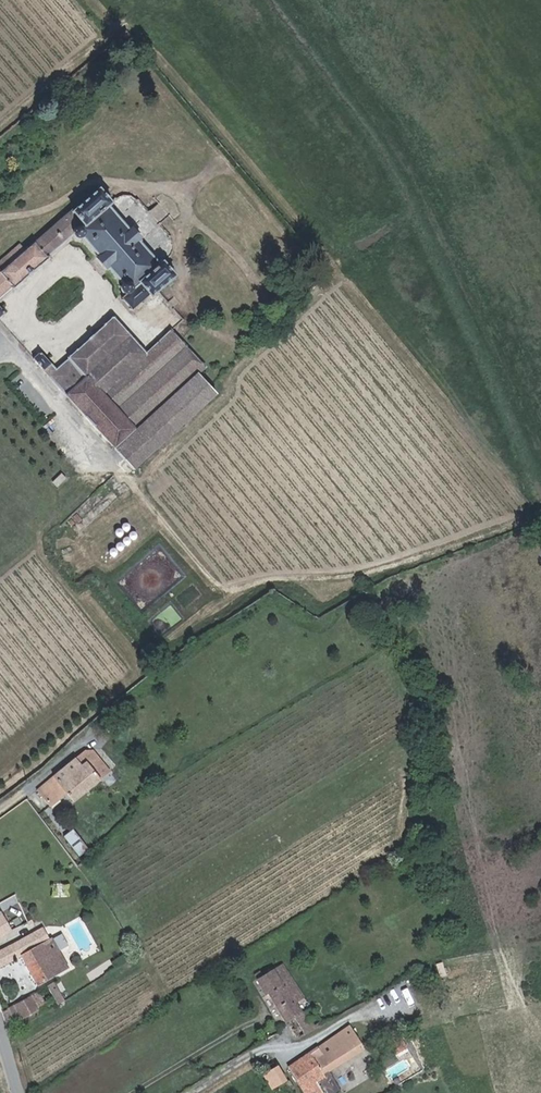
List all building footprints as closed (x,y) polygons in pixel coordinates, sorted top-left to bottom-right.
[(105,185),(80,206),(79,205),(29,248),(5,268),(0,263),(0,313),(3,316),(10,309),(0,298),(15,285),(19,286),(56,254),(54,252),(80,230),(80,233),(82,236),(85,237),(88,236),(107,258),(127,283),(125,285),(125,288),(125,291),(128,295),(126,297),(136,308),(156,291),(157,292),(161,289),(180,273),(170,261),(168,258),(163,262),(144,239),(147,236),(136,223),(133,226),(113,203),(117,199),(116,197),(105,185)] [(29,248),(23,242),(0,262),(0,263),(5,268),(29,248)] [(316,262),(309,253),(302,259),(310,267),(316,262)] [(147,353),(116,317),(70,356),(72,358),(58,370),(42,352),(35,358),(117,449),(201,373),(208,368),(174,330),(147,353)] [(201,373),(117,449),(135,469),(219,393),(201,373)] [(97,435),(88,446),(103,460),(113,449),(97,435)] [(195,576),(190,567),(185,571),(191,579),(195,576)] [(191,579),(185,571),(166,584),(180,602),(203,586),(195,576),(191,579)] [(165,610),(156,598),(144,607),(153,618),(165,610)] [(180,632),(165,610),(153,618),(168,640),(180,632)] [(98,753),(89,752),(41,788),(53,806),(73,791),(80,799),(115,772),(107,761),(105,762),(98,753)] [(74,828),(65,834),(78,856),(88,850),(74,828)] [(13,928),(4,911),(0,914),(0,935),(13,928)] [(45,927),(0,950),(0,968),(23,956),(38,984),(68,967),(59,950),(53,937),(51,938),(45,927)] [(63,933),(53,937),(59,950),(69,945),(63,933)] [(268,994),(286,1023),(304,1012),(296,1001),(304,996),(282,963),(257,979),(266,995),(268,994)] [(65,999),(57,988),(51,992),(58,1003),(65,999)] [(424,1019),(408,991),(382,1006),(388,1018),(397,1013),(406,1029),(424,1019)] [(44,1003),(38,993),(4,1011),(9,1025),(39,1008),(38,1007),(44,1003)] [(304,1012),(286,1023),(295,1039),(323,1023),(316,1012),(319,1010),(318,1007),(317,1006),(314,1005),(312,1007),(304,1012)] [(324,1056),(356,1034),(350,1025),(318,1047),(324,1056)] [(318,1047),(287,1067),(304,1092),(326,1092),(333,1089),(324,1073),(364,1048),(356,1034),(324,1056),(318,1047)] [(389,1061),(381,1047),(372,1053),(380,1067),(389,1061)] [(271,1088),(285,1079),(276,1065),(262,1074),(271,1088)] [(271,1088),(274,1092),(293,1092),(285,1079),(271,1088)]
